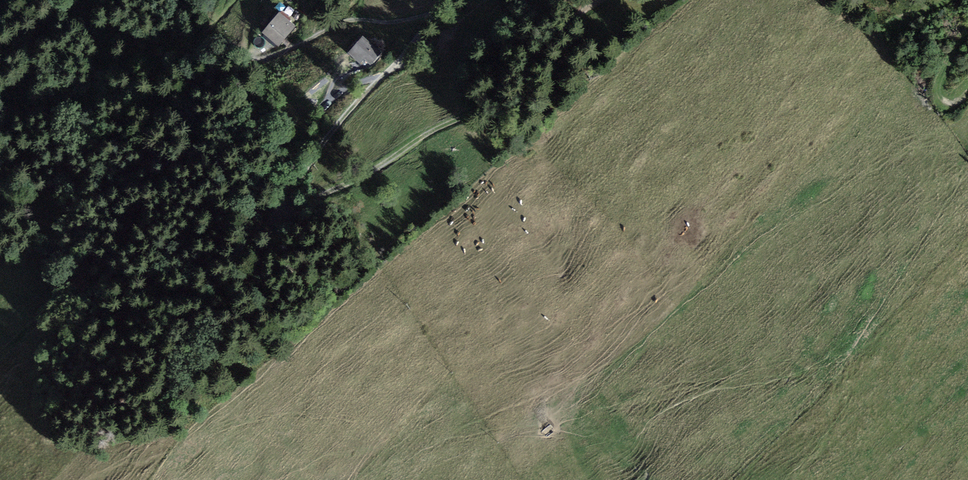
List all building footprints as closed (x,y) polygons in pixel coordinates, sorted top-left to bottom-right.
[(295,27),(278,12),(261,32),(278,47),(295,27)] [(381,52),(362,36),(348,53),(360,63),(364,60),(371,65),(381,52)]
